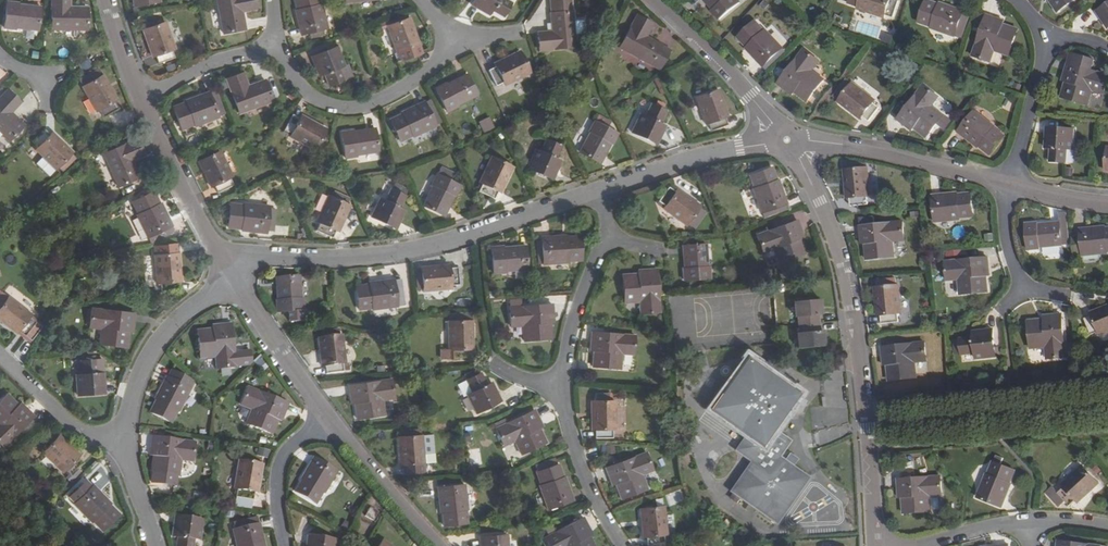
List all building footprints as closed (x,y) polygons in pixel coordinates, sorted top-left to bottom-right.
[(87,8),(69,7),(65,7),(65,3),(69,3),(69,0),(51,0),(51,29),(87,30),(87,8)] [(244,29),(241,12),(240,7),(245,7),(246,10),(255,9),(254,0),(216,0),(223,34),(244,29)] [(298,9),(299,14),(296,14),(302,35),(309,33),(311,38),(324,35),(323,30),(328,29),(322,4),(320,4),(319,0),(295,0),(298,9)] [(471,5),(489,16),(492,10),(504,18),(512,3),(507,0),(474,0),(471,5)] [(713,10),(715,8),(709,0),(705,0),(713,10)] [(715,8),(713,10),(712,11),(719,20),(740,3),(738,0),(709,0),(715,8)] [(897,0),(861,0),(858,9),(885,18),(886,15),(893,18),(899,0),(897,0)] [(1057,12),(1075,0),(1049,0),(1057,12)] [(38,30),(41,6),(32,5),(32,9),(18,7),(18,4),(18,2),(7,1),(4,28),(15,30),(15,28),(38,30)] [(955,36),(961,38),(967,20),(961,18),(963,13),(963,12),(943,4),(942,7),(938,6),(925,1),(918,22),(931,27),(930,29),(954,38),(955,36)] [(1096,12),(1107,29),(1107,4),(1096,12)] [(551,13),(553,31),(553,36),(549,36),(548,31),(538,32),(540,51),(553,49),(576,48),(573,11),(551,13)] [(395,53),(400,69),(415,64),(412,56),(417,54),(419,54),(416,45),(419,45),(410,19),(407,19),(405,15),(386,22),(388,28),(397,53),(395,53)] [(986,15),(972,56),(986,61),(991,49),(994,51),(1008,55),(1018,30),(1003,25),(995,22),(996,18),(986,15)] [(651,65),(662,46),(646,37),(641,35),(644,30),(648,32),(652,24),(637,16),(629,31),(620,48),(651,65)] [(755,21),(738,36),(747,46),(750,49),(749,51),(763,67),(765,66),(768,62),(772,66),(785,54),(782,50),(783,49),(766,30),(764,31),(755,21)] [(172,50),(174,49),(165,22),(143,30),(152,57),(155,56),(158,64),(174,58),(172,50)] [(340,68),(344,66),(337,47),(312,57),(319,76),(324,74),(329,86),(344,80),(340,68)] [(804,49),(778,85),(786,91),(788,88),(795,93),(807,102),(824,81),(811,71),(808,69),(816,58),(804,49)] [(505,85),(530,73),(519,52),(494,64),(495,66),(488,70),(496,86),(504,83),(505,85)] [(819,61),(816,58),(808,69),(811,71),(819,61)] [(340,68),(344,80),(354,77),(349,64),(344,66),(340,68)] [(1087,106),(1092,91),(1093,87),(1105,91),(1107,80),(1107,75),(1067,64),(1064,74),(1068,75),(1065,83),(1061,98),(1087,106)] [(114,101),(117,99),(102,75),(99,77),(95,71),(79,80),(83,87),(82,87),(97,112),(99,110),(103,118),(118,108),(114,101)] [(273,101),(265,81),(248,87),(243,88),(242,84),(246,82),(243,73),(226,79),(239,114),(273,101)] [(477,95),(466,74),(459,78),(460,81),(447,88),(446,85),(445,83),(435,89),(448,113),(458,107),(457,106),(477,95)] [(460,81),(459,78),(446,85),(447,88),(460,81)] [(873,103),(875,101),(846,79),(839,89),(832,97),(839,101),(838,102),(861,119),(862,117),(869,122),(880,108),(873,103)] [(924,86),(897,120),(906,127),(908,124),(914,129),(926,138),(943,117),(931,107),(928,105),(936,95),(924,86)] [(788,88),(786,91),(793,96),(795,93),(788,88)] [(24,125),(10,113),(7,110),(10,107),(13,109),(20,102),(7,90),(0,97),(0,133),(9,141),(24,125)] [(209,92),(218,117),(225,115),(215,90),(209,92)] [(725,117),(728,116),(719,90),(697,98),(706,124),(709,123),(711,131),(728,125),(725,117)] [(218,117),(209,92),(189,99),(190,102),(186,103),(173,108),(181,130),(195,125),(195,127),(218,117)] [(939,97),(936,95),(928,105),(931,107),(939,97)] [(425,103),(424,102),(405,111),(406,113),(402,115),(389,121),(399,142),(412,136),(413,137),(436,127),(435,126),(440,123),(432,107),(427,109),(425,103)] [(475,117),(482,114),(477,104),(471,107),(475,117)] [(661,124),(666,111),(651,104),(646,116),(640,114),(632,133),(657,144),(665,126),(661,124)] [(957,123),(962,127),(958,131),(958,132),(974,145),(976,143),(979,146),(989,155),(1004,137),(993,128),(994,127),(974,111),(974,112),(968,108),(957,123)] [(301,116),(300,118),(293,114),(284,130),(291,134),(290,136),(314,150),(315,149),(321,153),(328,140),(322,136),(326,130),(301,116)] [(611,121),(597,114),(594,121),(607,128),(611,121)] [(479,122),(484,133),(495,128),(490,117),(479,122)] [(579,152),(600,164),(604,156),(601,154),(608,142),(611,143),(613,144),(618,134),(607,128),(594,121),(588,132),(590,132),(579,152)] [(962,127),(957,123),(953,127),(958,131),(962,127)] [(379,152),(375,128),(366,130),(367,133),(353,136),(352,132),(352,131),(340,132),(345,159),(356,157),(356,156),(379,152)] [(1065,164),(1067,150),(1072,151),(1074,130),(1046,128),(1045,148),(1050,148),(1049,162),(1065,164)] [(52,133),(50,135),(44,129),(31,142),(38,148),(36,150),(43,156),(36,163),(49,176),(56,169),(72,153),(52,133)] [(118,187),(138,178),(131,161),(129,157),(133,155),(135,159),(144,155),(137,139),(103,154),(118,187)] [(546,140),(541,152),(536,150),(528,169),(553,180),(560,161),(556,159),(561,146),(546,140)] [(611,143),(608,142),(601,154),(604,156),(611,143)] [(230,178),(232,177),(220,152),(199,162),(211,187),(214,186),(217,193),(234,185),(230,178)] [(512,168),(491,157),(480,182),(482,184),(478,192),(494,199),(498,192),(500,193),(512,168)] [(454,173),(441,166),(437,174),(450,181),(454,173)] [(762,212),(764,218),(782,212),(780,206),(786,204),(787,204),(780,183),(777,184),(776,180),(772,167),(751,174),(755,187),(753,188),(761,212),(762,212)] [(867,168),(844,170),(847,198),(849,198),(850,206),(868,204),(867,196),(870,196),(867,168)] [(423,206),(444,216),(448,209),(445,207),(452,194),(455,196),(461,186),(450,181),(437,174),(431,185),(433,186),(423,206)] [(404,196),(407,190),(394,184),(385,202),(380,199),(371,217),(395,230),(404,211),(400,209),(406,197),(404,196)] [(677,190),(675,192),(669,187),(658,202),(665,207),(664,209),(687,225),(688,223),(694,228),(705,213),(698,209),(700,206),(677,190)] [(149,238),(151,242),(168,234),(165,230),(171,227),(172,226),(163,207),(161,208),(159,204),(153,192),(132,202),(138,215),(137,215),(148,238),(149,238)] [(974,216),(972,193),(958,195),(953,196),(953,193),(932,195),(935,223),(961,220),(961,218),(974,216)] [(455,196),(452,194),(445,207),(448,209),(455,196)] [(338,232),(350,207),(329,196),(317,222),(319,223),(316,230),(332,238),(336,231),(338,232)] [(230,205),(228,228),(241,229),(246,229),(245,232),(267,234),(267,231),(268,226),(275,226),(276,209),(270,208),(270,207),(244,204),(243,206),(230,205)] [(1066,212),(1059,213),(1060,222),(1061,230),(1068,230),(1066,212)] [(798,221),(756,235),(761,250),(774,246),(775,249),(780,263),(806,255),(800,239),(798,232),(801,230),(798,221)] [(861,237),(864,236),(865,244),(866,260),(894,257),(892,242),(892,238),(905,237),(903,222),(859,226),(861,237)] [(1039,248),(1069,245),(1068,230),(1061,230),(1060,222),(1037,224),(1036,222),(1025,224),(1028,250),(1039,249),(1039,248)] [(1072,237),(1075,257),(1107,253),(1107,251),(1107,228),(1105,228),(1101,229),(1101,227),(1080,228),(1080,236),(1072,237)] [(44,236),(46,242),(56,238),(53,233),(44,236)] [(583,260),(581,237),(567,238),(562,239),(562,236),(541,238),(541,239),(542,246),(537,246),(539,265),(543,264),(543,265),(569,263),(568,261),(583,260)] [(178,282),(181,281),(178,244),(154,246),(157,283),(160,283),(160,292),(178,290),(178,282)] [(683,255),(686,255),(687,269),(684,269),(682,269),(683,281),(710,279),(709,267),(708,267),(706,244),(682,246),(683,255)] [(528,270),(526,246),(518,247),(518,250),(504,252),(503,248),(503,246),(492,247),(494,275),(505,274),(505,272),(528,270)] [(988,257),(945,262),(946,277),(959,276),(959,280),(961,294),(988,292),(986,276),(986,268),(989,268),(988,257)] [(458,267),(449,268),(449,265),(421,268),(421,270),(415,271),(417,290),(423,289),(423,292),(451,289),(451,286),(460,285),(458,267)] [(622,276),(624,303),(640,302),(643,302),(644,315),(660,313),(656,270),(645,270),(646,274),(637,275),(622,276)] [(276,287),(279,286),(280,301),(277,301),(276,301),(277,312),(304,311),(303,299),(301,299),(300,276),(276,278),(276,287)] [(402,279),(395,279),(395,280),(398,306),(405,305),(402,279)] [(398,306),(395,280),(374,282),(374,285),(369,286),(356,287),(358,310),(373,308),(373,310),(398,308),(398,306)] [(898,313),(901,313),(898,286),(875,288),(878,316),(880,315),(881,324),(899,322),(898,313)] [(30,314),(8,298),(6,301),(0,308),(0,320),(16,333),(18,331),(25,336),(36,322),(29,317),(30,314)] [(509,299),(509,308),(522,307),(521,298),(509,299)] [(795,317),(797,317),(798,325),(799,333),(797,333),(798,349),(824,346),(823,331),(820,331),(819,323),(818,315),(821,315),(820,299),(794,302),(795,317)] [(509,308),(510,324),(523,323),(524,326),(525,341),(551,340),(550,324),(550,316),(553,316),(553,304),(522,307),(509,308)] [(1091,313),(1092,316),(1084,319),(1092,336),(1099,332),(1101,335),(1107,331),(1107,306),(1091,313)] [(100,344),(127,348),(129,332),(130,324),(133,325),(135,314),(91,309),(89,324),(102,325),(101,329),(100,344)] [(455,315),(448,315),(449,349),(449,351),(452,351),(452,359),(470,359),(470,350),(472,350),(471,313),(455,314),(455,315)] [(36,322),(25,336),(30,340),(43,324),(37,320),(30,314),(29,317),(36,322)] [(1028,321),(1030,348),(1046,347),(1050,347),(1051,360),(1067,358),(1067,357),(1065,343),(1062,315),(1052,315),(1052,319),(1043,320),(1028,321)] [(197,330),(200,357),(215,356),(219,356),(220,369),(236,367),(252,365),(250,350),(234,352),(231,324),(221,324),(221,328),(213,329),(197,330)] [(996,357),(993,330),(973,332),(973,337),(960,338),(960,339),(953,340),(955,354),(961,354),(961,355),(975,354),(976,359),(996,357)] [(342,336),(340,337),(340,331),(320,333),(320,339),(318,339),(322,367),(325,367),(326,375),(344,373),(343,365),(345,364),(342,336)] [(591,343),(594,344),(594,352),(593,367),(620,369),(621,354),(621,350),(634,351),(635,336),(592,332),(591,343)] [(882,357),(887,357),(887,366),(889,381),(916,378),(914,362),(914,358),(926,357),(925,342),(881,347),(882,357)] [(1073,342),(1065,343),(1067,357),(1075,356),(1073,342)] [(449,349),(440,349),(440,360),(452,359),(452,351),(449,351),(449,349)] [(745,359),(737,371),(715,403),(711,408),(748,434),(751,430),(719,407),(742,376),(738,373),(747,361),(775,380),(773,384),(789,394),(767,426),(772,429),(794,398),(797,393),(776,379),(746,358),(745,359)] [(206,359),(206,368),(216,368),(215,359),(206,359)] [(98,374),(96,360),(81,361),(81,375),(76,375),(77,395),(105,393),(103,373),(98,374)] [(738,373),(742,376),(719,407),(751,430),(748,434),(736,450),(752,461),(731,491),(776,523),(808,478),(792,467),(783,461),(777,457),(788,441),(772,429),(767,426),(789,394),(773,384),(775,380),(747,361),(738,373)] [(481,374),(480,374),(477,368),(464,375),(466,380),(472,393),(467,395),(477,413),(502,401),(492,384),(487,386),(481,374)] [(176,373),(171,370),(168,376),(173,379),(176,373)] [(157,395),(159,395),(157,399),(150,412),(171,422),(177,410),(179,411),(190,388),(189,387),(192,381),(176,373),(173,379),(168,376),(167,376),(157,395)] [(392,379),(348,386),(350,396),(354,396),(355,405),(357,420),(384,416),(382,400),(381,397),(394,395),(392,379)] [(472,393),(466,380),(458,384),(465,396),(467,395),(472,393)] [(247,423),(272,434),(278,419),(281,412),(284,414),(289,403),(248,387),(242,401),(254,406),(253,409),(247,423)] [(614,402),(612,402),(612,394),(594,393),(594,402),(591,402),(591,430),(594,430),(594,438),(611,438),(612,430),(614,431),(614,402)] [(0,402),(0,426),(1,428),(0,429),(0,444),(4,448),(34,416),(27,409),(24,411),(18,406),(7,395),(0,402)] [(21,403),(18,406),(24,411),(27,409),(21,403)] [(496,429),(495,429),(502,443),(514,438),(516,441),(522,454),(546,443),(540,429),(536,422),(539,420),(535,410),(506,424),(504,420),(494,424),(496,429)] [(77,457),(79,456),(59,436),(43,453),(63,472),(65,470),(71,476),(84,463),(77,457)] [(151,447),(154,447),(153,456),(151,471),(178,475),(180,459),(181,456),(193,458),(195,442),(152,436),(151,447)] [(421,465),(424,465),(422,436),(398,438),(400,467),(403,466),(404,474),(422,473),(421,465)] [(516,441),(514,438),(502,443),(504,447),(516,441)] [(797,459),(789,453),(783,461),(792,467),(797,459)] [(624,462),(606,469),(610,479),(613,478),(616,485),(621,500),(647,490),(641,476),(640,473),(652,468),(646,454),(624,462)] [(336,471),(314,457),(303,475),(305,476),(302,480),(295,492),(315,504),(322,492),(324,493),(336,471)] [(257,492),(262,465),(239,460),(234,488),(237,488),(235,497),(252,500),(254,491),(257,492)] [(548,510),(574,501),(567,482),(565,483),(563,478),(558,465),(557,465),(554,466),(551,460),(536,465),(538,472),(537,472),(541,486),(539,486),(548,510)] [(977,499),(1002,508),(1010,488),(1008,487),(1009,484),(1015,471),(993,462),(988,475),(986,474),(977,499)] [(1098,484),(1083,467),(1062,486),(1064,488),(1058,493),(1070,506),(1076,501),(1078,503),(1098,484)] [(652,468),(640,473),(641,476),(653,471),(652,468)] [(898,491),(902,491),(903,499),(904,514),(931,512),(930,497),(930,493),(943,492),(942,477),(898,480),(898,491)] [(465,485),(438,487),(440,508),(442,508),(443,513),(444,527),(467,525),(465,510),(467,510),(465,485)] [(103,532),(119,515),(109,505),(107,502),(108,501),(93,486),(74,504),(92,522),(93,521),(103,532)] [(374,520),(378,513),(370,508),(366,516),(374,520)] [(666,536),(663,508),(640,510),(643,538),(645,538),(646,545),(651,545),(664,545),(663,536),(666,536)] [(202,519),(175,515),(172,535),(178,536),(176,545),(193,545),(194,539),(199,540),(202,519)] [(262,545),(264,544),(257,516),(232,523),(237,545),(262,545)] [(545,538),(549,545),(562,545),(564,545),(594,545),(589,536),(585,529),(588,527),(583,518),(545,538)] [(345,532),(350,523),(344,519),(339,528),(345,532)] [(336,539),(308,535),(307,545),(335,545),(336,539)] [(507,535),(479,538),(480,545),(508,545),(507,535)]
